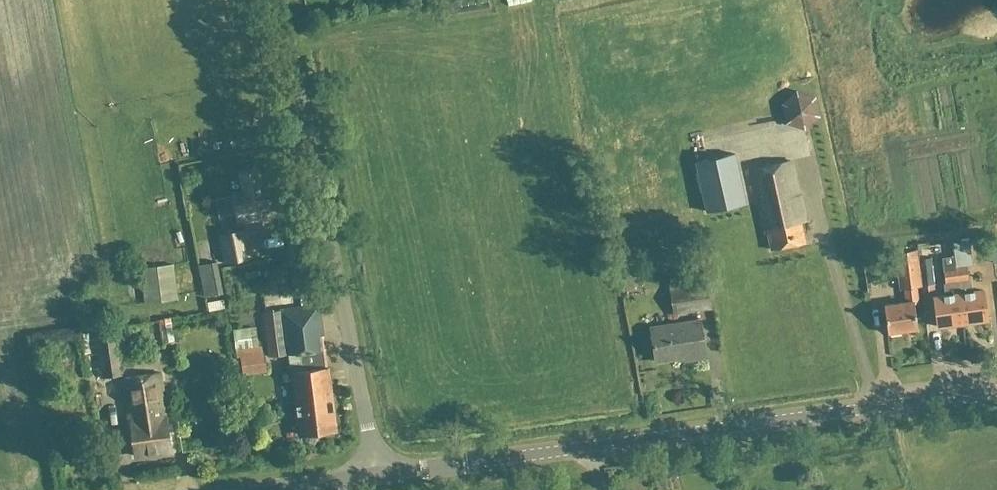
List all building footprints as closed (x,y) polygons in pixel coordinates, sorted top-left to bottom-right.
[(780,106),(784,124),(803,130),(818,117),(813,98),(794,92),(780,106)] [(735,157),(696,165),(706,212),(745,203),(735,157)] [(790,162),(752,170),(765,235),(767,235),(771,251),(805,244),(801,223),(803,223),(790,162)] [(240,175),(244,194),(215,199),(219,218),(235,215),(237,224),(261,220),(259,210),(269,209),(265,190),(262,190),(258,171),(240,175)] [(244,230),(220,235),(226,263),(250,258),(244,230)] [(955,268),(966,266),(972,266),(968,241),(951,243),(953,256),(955,268)] [(922,287),(933,285),(931,264),(930,260),(927,260),(926,249),(917,251),(921,282),(922,287)] [(921,282),(917,251),(899,253),(903,285),(921,282)] [(953,256),(941,258),(947,296),(933,298),(937,327),(962,323),(954,268),(955,268),(953,256)] [(199,265),(206,298),(221,294),(214,262),(199,265)] [(687,276),(686,276),(667,279),(673,316),(712,310),(705,263),(685,266),(687,276)] [(177,302),(172,264),(140,268),(145,306),(177,302)] [(970,293),(966,266),(955,268),(954,268),(962,323),(986,320),(982,291),(970,293)] [(906,303),(882,306),(886,334),(917,331),(914,305),(918,304),(916,287),(904,288),(906,303)] [(318,307),(263,314),(269,358),(288,356),(298,436),(336,431),(328,369),(326,369),(318,307)] [(666,327),(651,329),(656,362),(692,357),(693,361),(706,359),(700,321),(666,326),(666,327)] [(115,328),(95,331),(102,377),(122,374),(115,328)] [(261,354),(241,357),(243,375),(264,371),(261,354)] [(172,451),(160,374),(122,380),(134,457),(172,451)]
